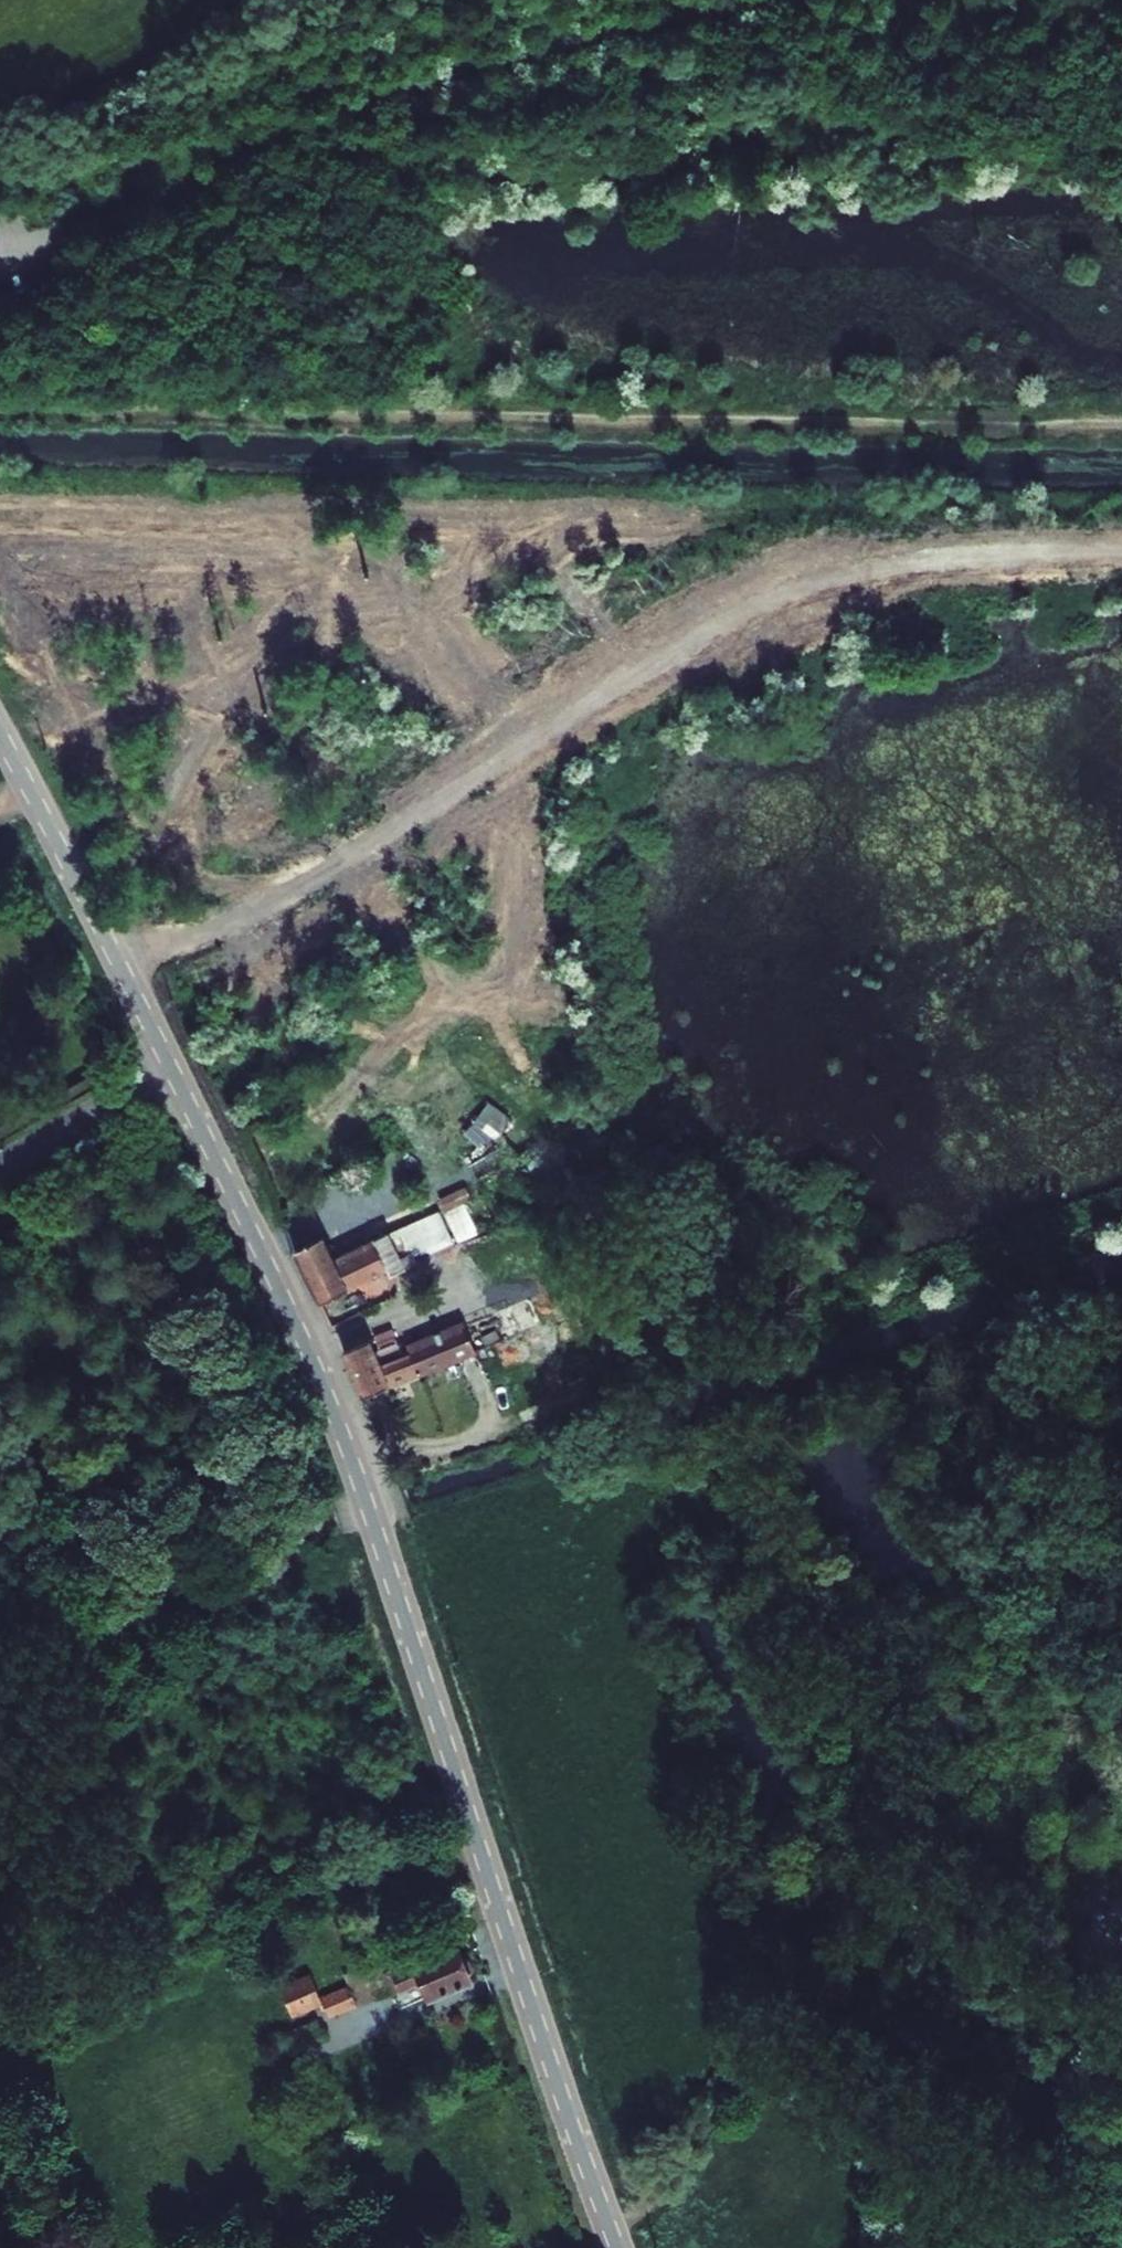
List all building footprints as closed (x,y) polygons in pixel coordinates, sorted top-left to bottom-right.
[(485,1148),(512,1115),(492,1099),(465,1132),(485,1148)] [(468,1199),(447,1208),(460,1240),(481,1231),(468,1199)] [(297,1247),(324,1301),(394,1266),(402,1262),(389,1234),(341,1258),(329,1233),(297,1247)] [(406,1292),(399,1275),(394,1266),(324,1301),(336,1327),(406,1292)] [(470,1319),(481,1348),(546,1326),(535,1296),(470,1319)] [(347,1345),(369,1390),(481,1348),(470,1319),(421,1337),(422,1343),(384,1357),(375,1332),(347,1345)] [(370,1972),(379,1995),(406,1984),(413,2001),(458,1983),(456,1978),(463,1971),(459,1961),(449,1960),(444,1946),(400,1963),(398,1960),(370,1972)] [(305,1999),(312,2017),(341,2006),(335,1987),(305,1999)]
